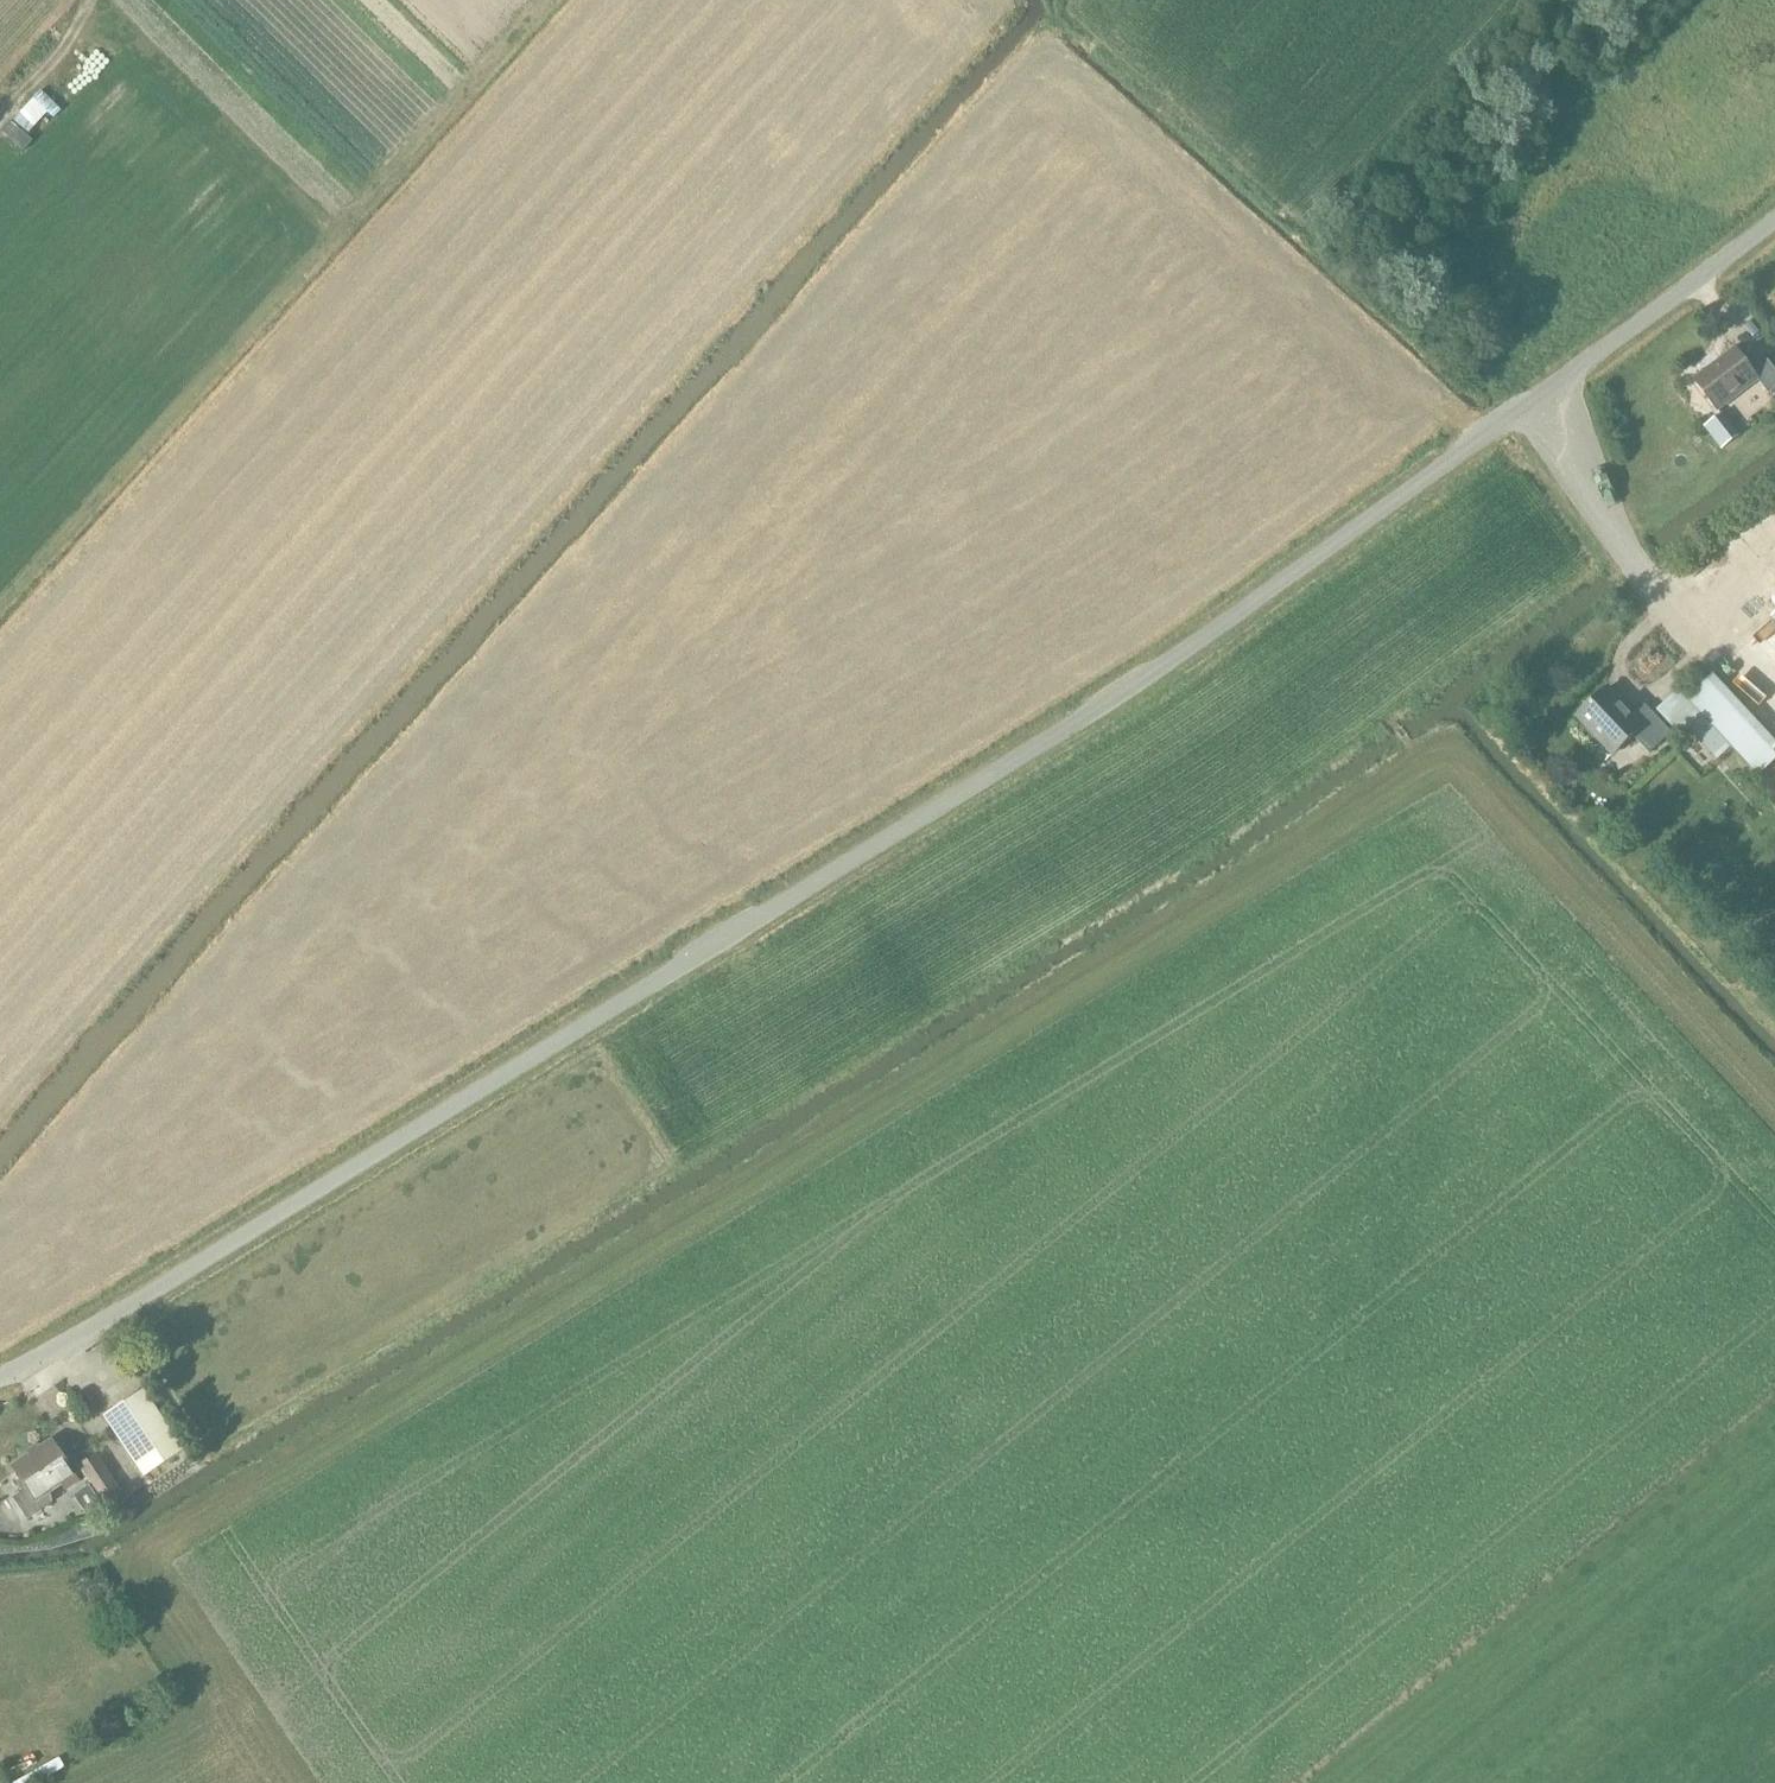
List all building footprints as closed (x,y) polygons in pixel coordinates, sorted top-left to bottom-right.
[(30,102),(11,124),(26,136),(44,115),(30,102)] [(1736,349),(1695,379),(1718,409),(1758,379),(1769,394),(1774,389),(1774,369),(1763,352),(1747,364),(1736,349)] [(1721,415),(1706,426),(1723,448),(1738,437),(1721,415)] [(1659,712),(1679,734),(1702,713),(1759,775),(1774,760),(1774,753),(1771,749),(1774,745),(1774,740),(1713,674),(1686,699),(1680,692),(1659,712)] [(1579,714),(1615,753),(1633,736),(1649,753),(1671,732),(1648,708),(1636,720),(1622,705),(1624,703),(1609,687),(1579,714)] [(1704,740),(1716,753),(1725,744),(1714,732),(1704,740)] [(182,1450),(141,1389),(102,1415),(142,1476),(182,1450)] [(50,1501),(48,1490),(60,1482),(64,1488),(76,1479),(51,1441),(11,1467),(25,1488),(12,1497),(26,1518),(51,1501),(50,1501)] [(94,1455),(78,1465),(103,1503),(103,1502),(110,1512),(125,1503),(118,1493),(119,1492),(94,1455)]
